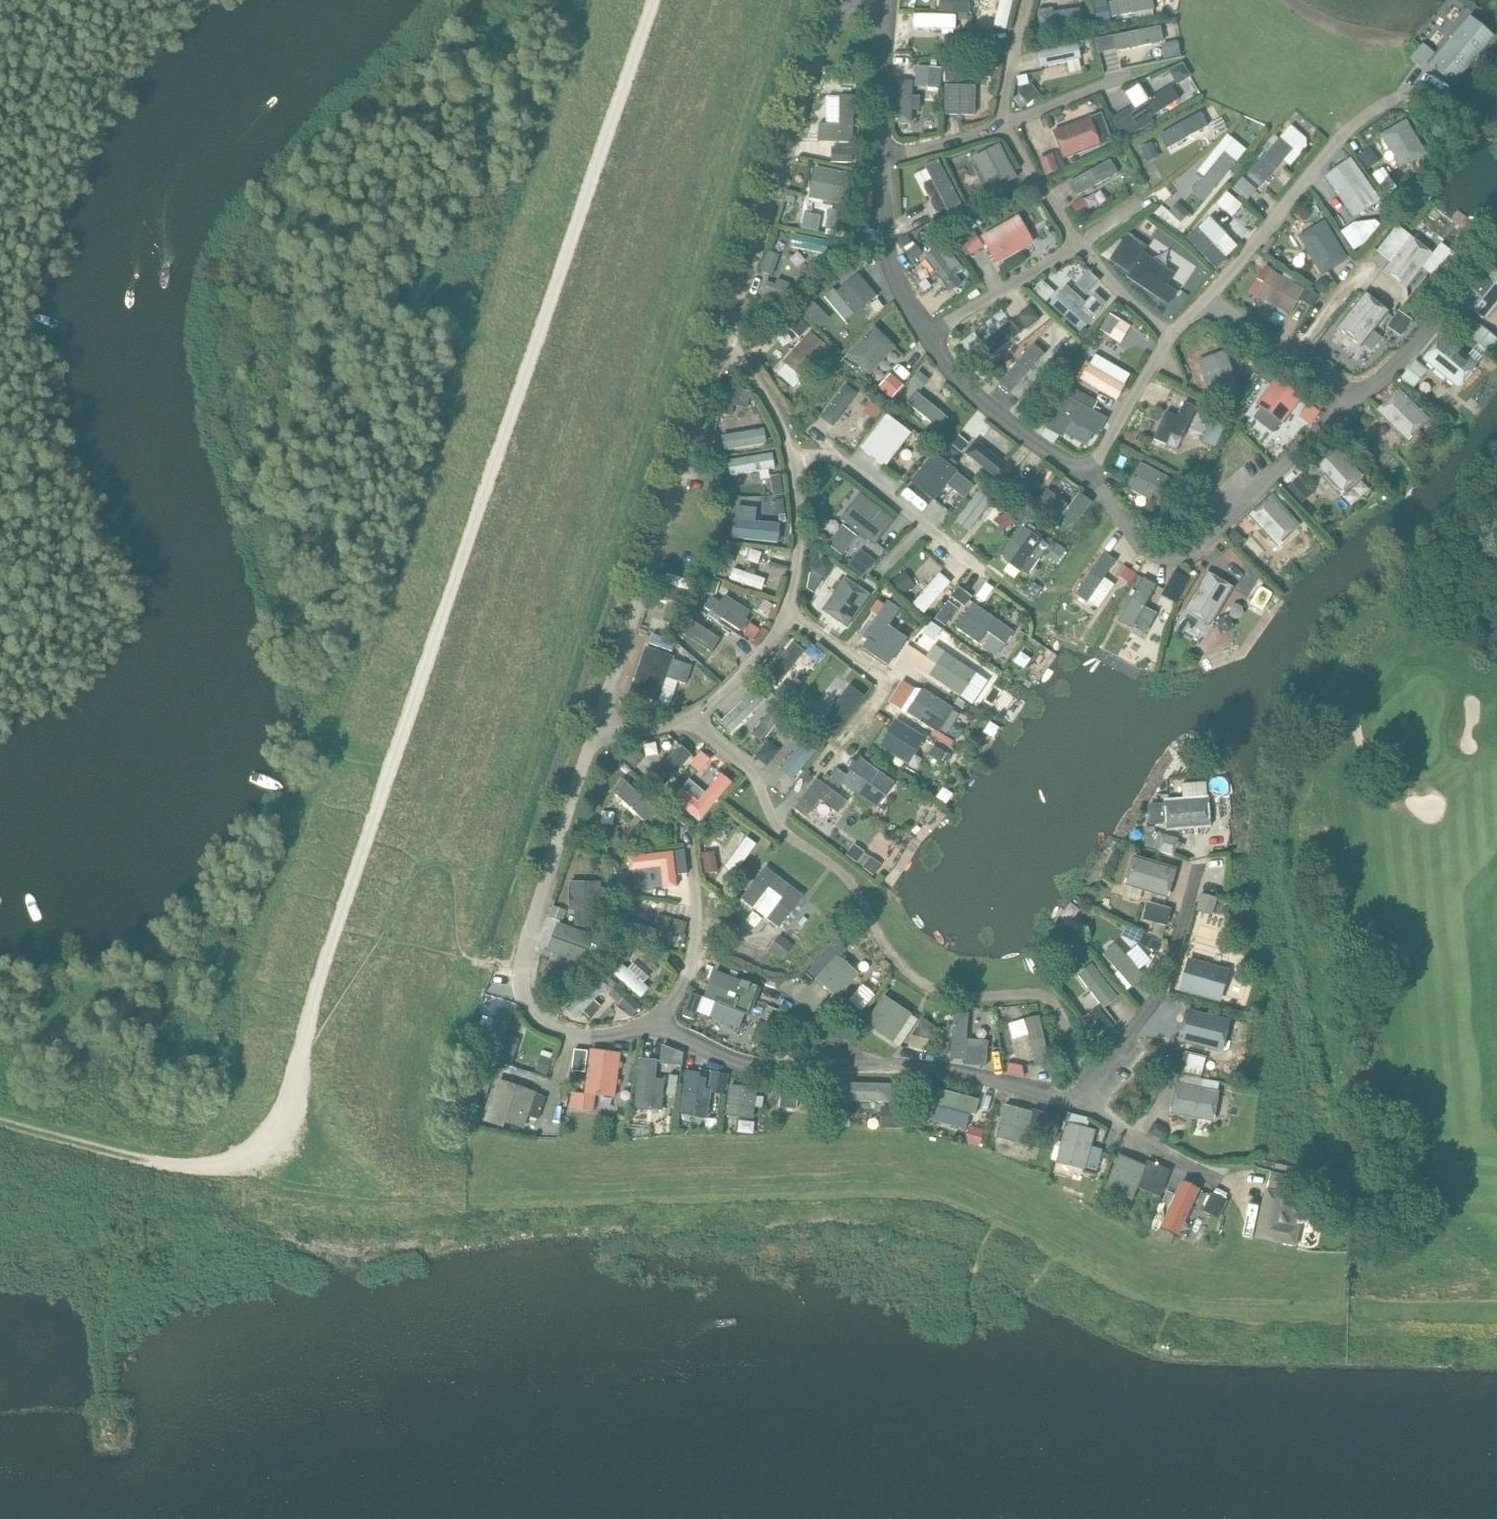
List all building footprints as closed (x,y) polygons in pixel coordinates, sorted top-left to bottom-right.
[(938,11),(969,14),(970,0),(939,0),(938,11)] [(995,27),(1006,29),(1013,0),(1001,0),(995,27)] [(1094,2),(1098,27),(1111,25),(1107,0),(1104,0),(1094,2)] [(1109,3),(1111,18),(1155,10),(1153,0),(1129,0),(1109,3)] [(1038,14),(1040,30),(1082,25),(1080,9),(1053,12),(1053,8),(1046,9),(1047,13),(1038,14)] [(914,15),(914,29),(942,30),(942,34),(950,34),(950,30),(956,30),(956,15),(914,15)] [(1495,37),(1470,17),(1429,66),(1454,86),(1495,37)] [(1161,28),(1115,36),(1117,51),(1164,43),(1161,28)] [(976,29),(973,44),(987,47),(990,32),(976,29)] [(968,32),(958,34),(962,52),(972,50),(968,32)] [(1111,37),(1099,39),(1101,53),(1114,51),(1111,37)] [(1178,41),(1161,44),(1164,59),(1181,56),(1178,41)] [(1042,68),(1081,59),(1077,44),(1039,52),(1042,68)] [(1422,44),(1410,59),(1421,69),(1434,53),(1422,44)] [(944,64),(944,82),(962,82),(963,64),(944,64)] [(1183,64),(1169,72),(1177,85),(1191,77),(1183,64)] [(979,65),(979,78),(991,78),(991,65),(979,65)] [(917,66),(915,86),(941,89),(943,68),(917,66)] [(896,81),(894,124),(912,124),(912,110),(920,110),(920,96),(912,96),(913,81),(896,81)] [(1031,84),(1019,93),(1019,94),(1027,104),(1028,105),(1040,96),(1031,84)] [(1115,122),(1114,122),(1123,138),(1134,132),(1135,134),(1154,122),(1151,117),(1178,100),(1171,88),(1150,101),(1139,84),(1125,93),(1132,106),(1135,110),(1130,113),(1123,117),(1115,122)] [(975,86),(945,86),(945,116),(975,116),(975,86)] [(818,142),(853,143),(854,97),(839,96),(838,125),(818,124),(818,142)] [(1167,149),(1208,127),(1200,113),(1160,136),(1167,149)] [(1072,125),(1053,132),(1063,159),(1101,146),(1113,141),(1102,114),(1091,118),(1072,125)] [(1400,168),(1425,153),(1406,120),(1380,135),(1400,168)] [(1261,187),(1294,149),(1280,138),(1247,175),(1261,187)] [(1152,142),(1140,148),(1147,163),(1159,157),(1152,142)] [(1001,145),(974,158),(990,191),(1017,178),(1001,145)] [(832,148),(831,163),(852,163),(852,149),(832,148)] [(1370,148),(1358,157),(1368,170),(1380,162),(1370,148)] [(1192,193),(1204,202),(1236,161),(1224,152),(1192,193)] [(1053,153),(1038,159),(1045,177),(1060,172),(1059,171),(1053,154),(1053,153)] [(1338,167),(1324,177),(1353,219),(1368,209),(1380,201),(1350,159),(1338,167)] [(924,167),(947,212),(961,204),(938,160),(924,167)] [(1110,161),(1070,183),(1077,196),(1118,174),(1110,161)] [(816,167),(809,198),(844,205),(851,174),(816,167)] [(1383,168),(1373,175),(1387,195),(1397,187),(1383,168)] [(1243,178),(1232,189),(1246,202),(1256,190),(1243,178)] [(787,191),(785,202),(794,204),(797,194),(787,191)] [(1226,191),(1215,205),(1228,215),(1239,202),(1226,191)] [(983,193),(967,201),(976,218),(992,210),(983,193)] [(1084,198),(1072,205),(1077,216),(1090,209),(1084,198)] [(1177,202),(1168,212),(1181,223),(1189,213),(1177,202)] [(830,210),(826,235),(843,238),(847,221),(842,220),(844,212),(830,210)] [(946,212),(930,219),(931,223),(939,239),(955,231),(946,212)] [(804,213),(801,229),(818,232),(821,216),(804,213)] [(1019,216),(981,237),(995,264),(1034,243),(1019,216)] [(1209,217),(1186,239),(1216,269),(1227,259),(1215,246),(1227,235),(1209,217)] [(1321,277),(1348,260),(1325,221),(1298,237),(1321,277)] [(1354,224),(1341,232),(1354,251),(1365,243),(1380,225),(1375,221),(1365,222),(1354,224)] [(975,232),(962,239),(965,245),(970,254),(971,255),(984,248),(975,232)] [(793,234),(791,247),(826,255),(829,242),(793,234)] [(1407,290),(1433,255),(1409,237),(1382,271),(1407,290)] [(916,244),(905,252),(913,262),(924,254),(916,244)] [(936,250),(924,260),(925,261),(933,272),(934,273),(949,292),(961,283),(956,276),(964,270),(945,246),(937,252),(936,250)] [(768,250),(760,272),(772,276),(780,255),(768,250)] [(1127,279),(1168,305),(1176,292),(1166,286),(1174,273),(1143,253),(1127,279)] [(1486,322),(1496,308),(1496,271),(1489,265),(1461,302),(1486,322)] [(1270,271),(1256,298),(1290,316),(1305,290),(1270,271)] [(1088,273),(1076,286),(1087,295),(1098,282),(1088,273)] [(834,289),(825,296),(845,322),(855,314),(876,297),(858,275),(848,283),(837,292),(836,293),(834,289)] [(1426,277),(1407,300),(1420,311),(1438,288),(1426,277)] [(1317,282),(1316,288),(1319,292),(1324,294),(1329,291),(1330,286),(1328,281),(1322,279),(1317,282)] [(1042,281),(1033,290),(1047,302),(1055,293),(1042,281)] [(1389,309),(1364,289),(1336,324),(1361,344),(1389,309)] [(1061,292),(1049,305),(1080,332),(1103,306),(1092,296),(1080,310),(1061,292)] [(1029,306),(1017,317),(1027,330),(1040,319),(1029,306)] [(1399,311),(1387,327),(1401,337),(1413,321),(1399,311)] [(794,314),(785,324),(799,338),(809,327),(794,314)] [(1120,319),(1109,337),(1120,344),(1132,327),(1120,319)] [(1011,322),(971,354),(980,365),(1020,334),(1011,322)] [(1470,338),(1477,344),(1486,352),(1488,353),(1496,343),(1496,339),(1480,325),(1479,326),(1472,335),(1470,338)] [(869,376),(896,348),(875,328),(848,355),(869,376)] [(809,333),(784,363),(805,382),(831,352),(809,333)] [(1423,360),(1459,389),(1478,364),(1442,336),(1423,360)] [(1010,393),(1044,355),(1033,345),(999,384),(1010,393)] [(1197,361),(1207,388),(1235,379),(1225,351),(1197,361)] [(1416,360),(1400,379),(1412,390),(1428,371),(1416,360)] [(1077,378),(1117,402),(1126,386),(1086,363),(1077,378)] [(1267,364),(1258,376),(1270,385),(1279,373),(1267,364)] [(919,371),(910,382),(920,391),(929,380),(919,371)] [(890,374),(879,388),(892,399),(904,386),(890,374)] [(1260,408),(1254,417),(1273,431),(1280,423),(1282,424),(1301,399),(1289,389),(1276,379),(1256,404),(1260,408)] [(858,394),(846,385),(821,418),(833,427),(858,394)] [(728,386),(720,414),(731,417),(734,406),(747,409),(751,392),(728,386)] [(1398,389),(1376,411),(1408,442),(1430,420),(1398,389)] [(940,430),(948,419),(916,393),(907,404),(940,430)] [(1063,394),(1045,428),(1063,438),(1065,434),(1087,445),(1093,434),(1098,437),(1108,418),(1093,411),(1069,398),(1064,395),(1063,394)] [(1167,412),(1154,440),(1166,445),(1171,434),(1182,439),(1196,408),(1184,403),(1178,417),(1167,412)] [(870,404),(861,415),(872,423),(881,412),(870,404)] [(1309,404),(1299,417),(1311,426),(1321,413),(1320,412),(1310,404),(1309,404)] [(887,415),(862,449),(885,466),(910,433),(887,415)] [(1211,420),(1201,441),(1216,448),(1226,426),(1211,420)] [(724,451),(767,444),(765,429),(722,436),(724,451)] [(958,435),(951,444),(960,452),(961,453),(969,444),(958,435)] [(918,438),(910,449),(922,459),(930,448),(918,438)] [(966,454),(1001,482),(1011,469),(975,442),(966,454)] [(1311,466),(1340,497),(1363,475),(1334,444),(1311,466)] [(958,471),(934,452),(911,483),(935,501),(958,471)] [(773,453),(728,461),(730,476),(775,469),(773,453)] [(1161,508),(1175,483),(1141,464),(1127,489),(1161,508)] [(780,474),(770,476),(773,496),(784,494),(780,474)] [(964,477),(954,489),(965,498),(975,486),(964,477)] [(1017,477),(1010,488),(1022,496),(1030,485),(1017,477)] [(1299,477),(1285,491),(1299,506),(1314,493),(1299,477)] [(736,483),(737,494),(768,493),(768,481),(736,483)] [(1046,489),(1033,508),(1056,524),(1055,526),(1067,535),(1091,503),(1079,493),(1068,508),(1066,506),(1067,504),(1046,489)] [(980,491),(958,522),(968,530),(991,499),(980,491)] [(861,494),(841,519),(860,534),(868,540),(874,546),(894,521),(861,494)] [(1273,495),(1249,516),(1277,547),(1301,526),(1273,495)] [(1009,511),(995,520),(1001,531),(1016,522),(1009,511)] [(1160,520),(1154,532),(1168,540),(1175,529),(1160,520)] [(734,539),(771,543),(772,531),(736,527),(735,532),(734,539)] [(1024,527),(1002,557),(1008,563),(1021,572),(1028,575),(1036,564),(1045,552),(1049,546),(1046,543),(1043,541),(1040,539),(1033,534),(1031,532),(1024,527)] [(1235,530),(1227,538),(1235,547),(1243,539),(1235,530)] [(1049,546),(1045,552),(1048,554),(1046,556),(1057,564),(1067,550),(1049,538),(1046,543),(1049,546)] [(722,544),(717,560),(732,565),(737,549),(722,544)] [(860,550),(847,567),(863,579),(876,561),(860,550)] [(1116,562),(1104,553),(1076,595),(1088,603),(1116,562)] [(822,556),(812,571),(826,580),(836,566),(822,556)] [(1127,567),(1120,577),(1130,583),(1137,574),(1127,567)] [(763,578),(732,568),(728,579),(760,590),(763,578)] [(906,572),(893,580),(902,595),(915,587),(906,572)] [(1184,611),(1211,626),(1234,587),(1207,572),(1184,611)] [(1168,573),(1160,588),(1179,599),(1187,584),(1168,573)] [(667,574),(664,585),(691,594),(695,583),(667,574)] [(951,583),(940,574),(913,605),(924,614),(951,583)] [(708,580),(705,592),(716,595),(720,581),(709,577),(708,580)] [(848,629),(870,595),(844,578),(822,611),(848,629)] [(1143,578),(1119,622),(1133,629),(1157,586),(1143,578)] [(958,586),(950,596),(964,607),(972,597),(958,586)] [(1260,586),(1249,605),(1262,612),(1273,594),(1260,586)] [(711,598),(705,607),(742,632),(748,622),(745,621),(751,612),(725,595),(719,603),(711,598)] [(879,615),(864,636),(876,644),(898,611),(900,609),(888,601),(886,604),(878,600),(871,610),(879,615)] [(1005,645),(1014,633),(973,604),(955,628),(978,645),(987,632),(1005,645)] [(653,611),(648,628),(664,634),(670,617),(653,611)] [(694,623),(685,636),(713,653),(721,641),(694,623)] [(750,624),(744,634),(753,641),(760,630),(750,624)] [(939,625),(925,629),(930,643),(937,640),(941,633),(939,625)] [(653,635),(650,644),(673,652),(676,643),(653,635)] [(777,687),(804,652),(792,642),(765,677),(777,687)] [(646,647),(630,693),(659,703),(659,701),(664,689),(667,678),(678,682),(686,685),(692,666),(673,660),(675,656),(646,647)] [(962,697),(976,674),(944,653),(929,676),(962,697)] [(782,683),(775,693),(792,705),(799,696),(782,683)] [(850,686),(820,724),(835,735),(864,696),(850,686)] [(923,689),(907,713),(938,734),(954,709),(923,689)] [(803,692),(791,707),(800,713),(801,713),(811,699),(811,698),(803,692)] [(763,704),(754,693),(723,719),(732,730),(763,704)] [(774,706),(752,735),(762,742),(783,713),(774,706)] [(899,723),(884,749),(907,762),(922,737),(899,723)] [(803,741),(780,771),(792,781),(816,751),(818,753),(831,737),(818,727),(806,743),(803,741)] [(769,741),(756,757),(767,766),(780,750),(769,741)] [(632,745),(622,756),(636,768),(646,757),(632,745)] [(681,745),(651,779),(662,789),(692,756),(681,745)] [(934,746),(929,755),(941,762),(946,752),(934,746)] [(701,752),(690,765),(700,773),(710,759),(701,752)] [(875,809),(894,783),(860,758),(847,776),(838,769),(829,781),(840,789),(843,785),(875,809)] [(807,773),(802,780),(808,784),(813,778),(807,773)] [(681,788),(673,798),(700,821),(724,792),(732,782),(723,775),(714,784),(706,794),(699,803),(682,789),(681,788)] [(837,814),(846,802),(816,779),(794,809),(807,818),(820,801),(837,814)] [(612,792),(648,825),(660,813),(623,780),(612,792)] [(1164,800),(1166,831),(1211,828),(1208,797),(1164,800)] [(1163,804),(1148,805),(1150,825),(1164,824),(1163,804)] [(615,826),(602,832),(604,836),(609,848),(622,843),(615,826)] [(1162,834),(1157,851),(1174,856),(1179,839),(1162,834)] [(747,837),(725,866),(735,874),(757,845),(747,837)] [(854,844),(846,855),(857,863),(864,852),(865,852),(854,844)] [(673,852),(628,857),(629,872),(632,871),(635,891),(663,888),(663,890),(677,888),(673,852)] [(715,852),(702,854),(705,874),(718,872),(715,852)] [(1134,855),(1125,886),(1167,899),(1177,868),(1134,855)] [(863,868),(874,876),(882,865),(871,857),(863,868)] [(765,867),(741,899),(779,927),(803,896),(765,867)] [(602,927),(601,883),(585,883),(586,928),(602,927)] [(1201,893),(1196,911),(1212,916),(1217,898),(1201,893)] [(1147,902),(1142,920),(1151,922),(1166,927),(1167,927),(1172,909),(1147,902)] [(553,906),(549,917),(563,922),(567,910),(553,906)] [(622,919),(619,931),(654,941),(657,930),(622,919)] [(675,919),(672,932),(684,936),(688,923),(675,919)] [(557,923),(547,952),(565,959),(584,965),(589,952),(594,937),(594,936),(557,923)] [(1145,932),(1138,946),(1155,954),(1162,941),(1148,934),(1145,932)] [(779,934),(768,949),(782,960),(783,958),(791,948),(793,945),(779,934)] [(615,940),(609,954),(628,962),(634,947),(615,940)] [(1103,955),(1132,988),(1144,977),(1115,944),(1103,955)] [(836,954),(815,978),(838,998),(859,974),(836,954)] [(1230,970),(1187,959),(1178,991),(1221,1003),(1230,970)] [(1117,998),(1092,964),(1078,975),(1103,1009),(1117,998)] [(615,973),(641,998),(649,989),(623,965),(615,973)] [(715,971),(704,999),(715,1003),(745,1014),(751,1016),(761,989),(715,971)] [(608,987),(597,977),(565,1009),(576,1020),(608,987)] [(612,990),(608,994),(619,1004),(618,1005),(632,1017),(642,1007),(628,994),(617,984),(617,985),(612,990)] [(691,993),(683,1016),(694,1020),(703,998),(691,993)] [(884,996),(865,1024),(893,1042),(911,1015),(884,996)] [(843,1002),(835,1011),(853,1026),(864,1013),(861,1010),(850,1001),(846,998),(843,1002)] [(1098,1008),(1080,1021),(1096,1042),(1114,1028),(1098,1008)] [(1222,1052),(1230,1021),(1186,1010),(1178,1041),(1222,1052)] [(491,1046),(503,1049),(513,1016),(501,1012),(491,1046)] [(954,1013),(950,1059),(965,1060),(969,1014),(954,1013)] [(1025,1019),(1035,1065),(1049,1062),(1040,1016),(1025,1019)] [(757,1023),(751,1039),(763,1044),(769,1028),(757,1023)] [(939,1042),(938,1054),(948,1055),(949,1043),(939,1042)] [(1171,1049),(1165,1071),(1180,1074),(1185,1052),(1171,1049)] [(621,1054),(591,1050),(585,1095),(572,1093),(570,1108),(593,1111),(595,1096),(615,1099),(621,1054)] [(574,1050),(572,1071),(586,1073),(588,1051),(574,1050)] [(542,1057),(538,1070),(547,1073),(551,1060),(542,1057)] [(638,1059),(634,1109),(653,1111),(653,1109),(662,1110),(664,1083),(655,1082),(655,1079),(657,1061),(638,1059)] [(711,1071),(707,1092),(725,1095),(729,1074),(711,1071)] [(680,1114),(694,1116),(700,1074),(686,1072),(680,1114)] [(505,1122),(525,1129),(537,1093),(498,1080),(484,1121),(504,1127),(505,1122)] [(839,1101),(891,1102),(891,1085),(840,1084),(839,1101)] [(1174,1084),(1169,1114),(1214,1122),(1220,1092),(1218,1092),(1177,1084),(1174,1084)] [(753,1120),(757,1090),(728,1086),(725,1116),(753,1120)] [(974,1116),(978,1100),(938,1090),(934,1105),(974,1116)] [(781,1091),(779,1108),(796,1110),(799,1093),(781,1091)] [(996,1139),(1025,1146),(1033,1112),(1003,1105),(996,1139)] [(881,1107),(880,1128),(901,1129),(901,1108),(881,1107)] [(833,1112),(832,1128),(850,1128),(851,1112),(833,1112)] [(1154,1122),(1148,1133),(1164,1142),(1168,1135),(1166,1128),(1154,1122)] [(1085,1171),(1095,1131),(1066,1124),(1056,1163),(1085,1171)] [(970,1126),(965,1143),(979,1147),(984,1130),(970,1126)] [(1108,1135),(1105,1147),(1118,1150),(1121,1138),(1108,1135)] [(1104,1190),(1132,1202),(1146,1167),(1118,1155),(1104,1190)] [(1270,1172),(1267,1188),(1285,1192),(1289,1176),(1270,1172)] [(1178,1236),(1199,1190),(1181,1182),(1160,1228),(1178,1236)] [(1264,1189),(1254,1239),(1295,1248),(1300,1226),(1279,1221),(1285,1193),(1264,1189)] [(1211,1193),(1202,1211),(1219,1219),(1228,1201),(1211,1193)]
